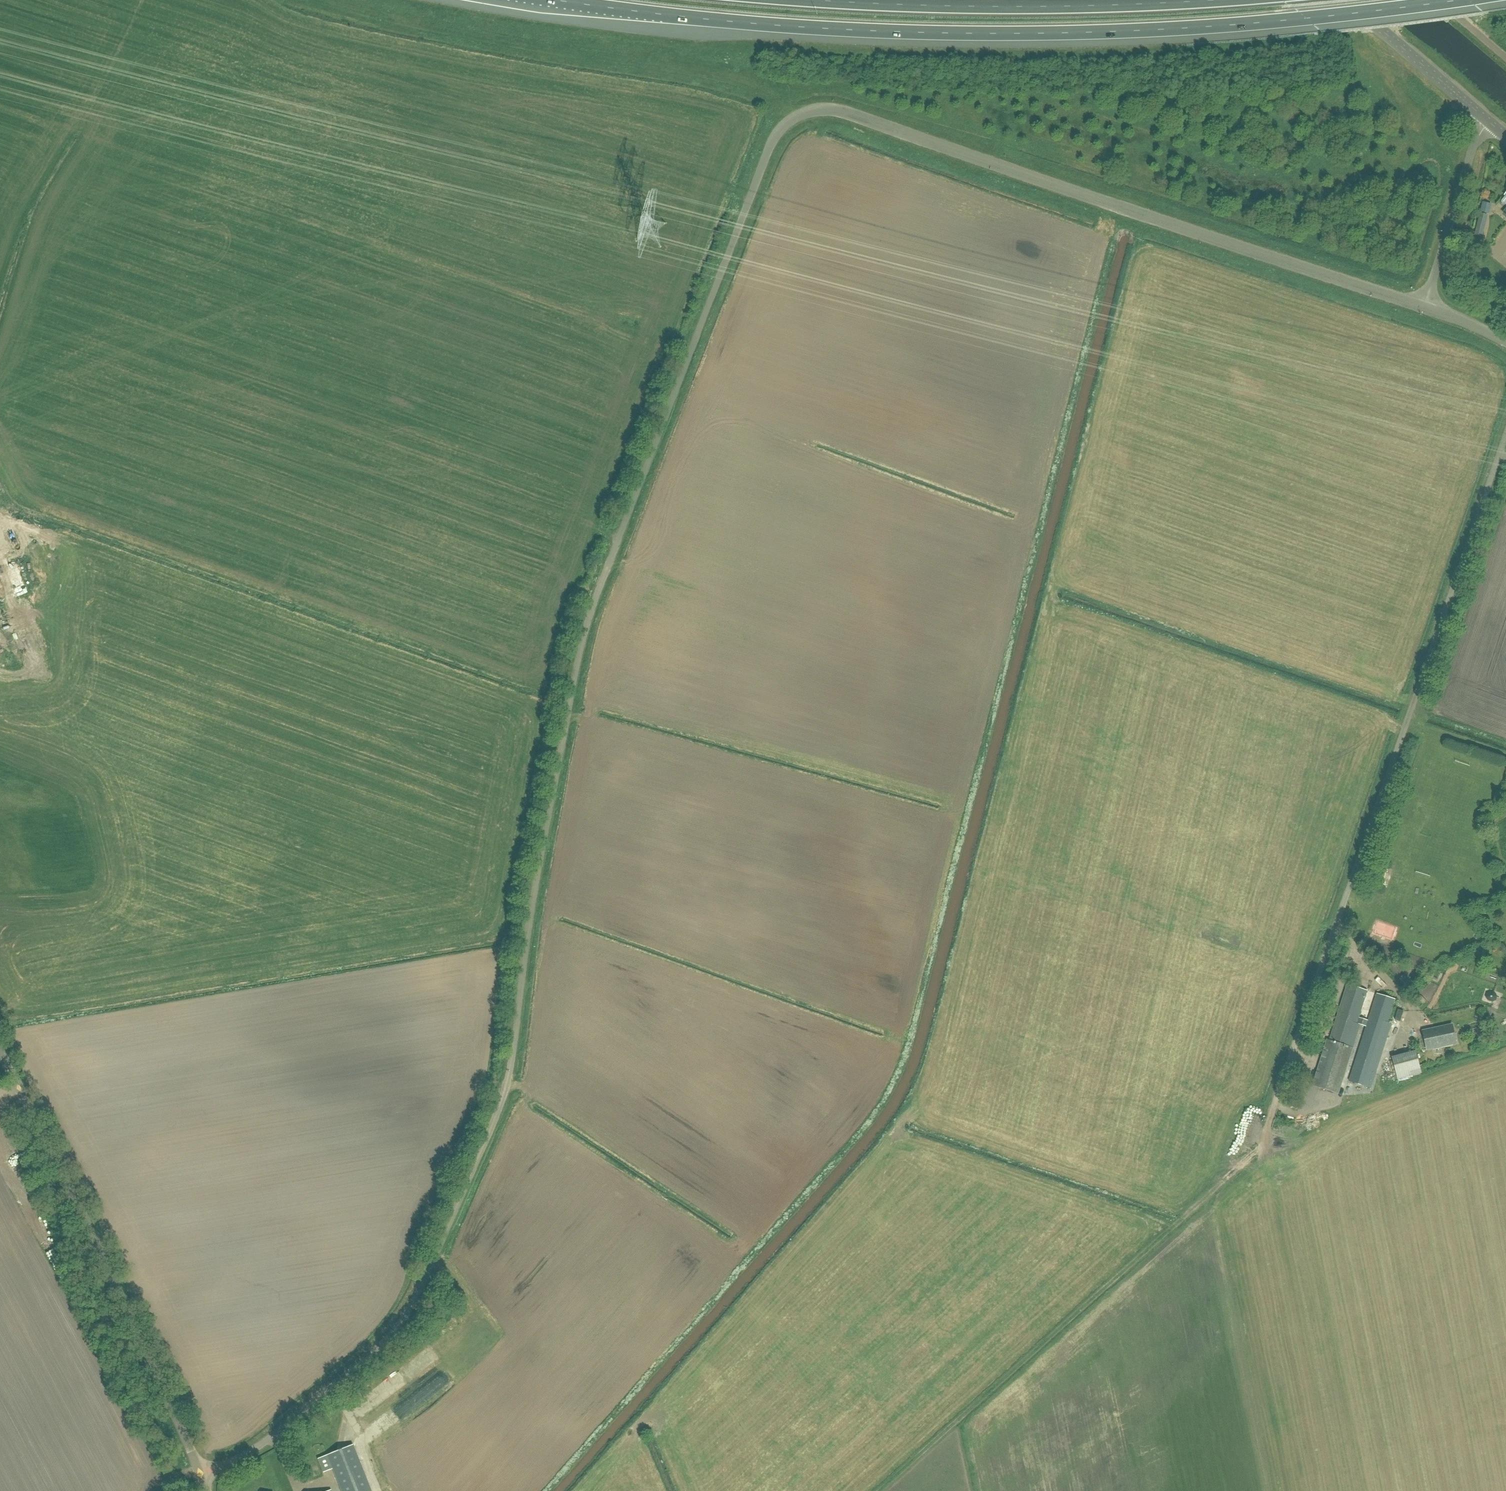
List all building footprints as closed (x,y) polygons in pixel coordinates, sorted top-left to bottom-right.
[(14,598),(7,581),(0,584),(0,603),(14,598)] [(1388,945),(1391,940),(1376,934),(1374,940),(1388,945)] [(1367,991),(1347,985),(1329,1040),(1327,1040),(1312,1086),(1337,1094),(1359,1025),(1366,1027),(1348,1081),(1370,1088),(1391,1024),(1388,1023),(1395,1000),(1377,994),(1368,1021),(1358,1018),(1367,991)] [(1400,1009),(1396,1019),(1403,1022),(1407,1012),(1400,1009)] [(1456,1043),(1452,1026),(1440,1029),(1440,1032),(1425,1036),(1428,1049),(1456,1043)] [(1421,1073),(1415,1051),(1391,1057),(1397,1080),(1421,1073)] [(428,1359),(432,1364),(437,1361),(433,1355),(428,1359)] [(352,1445),(317,1459),(322,1473),(332,1469),(340,1490),(370,1490),(352,1445)]
